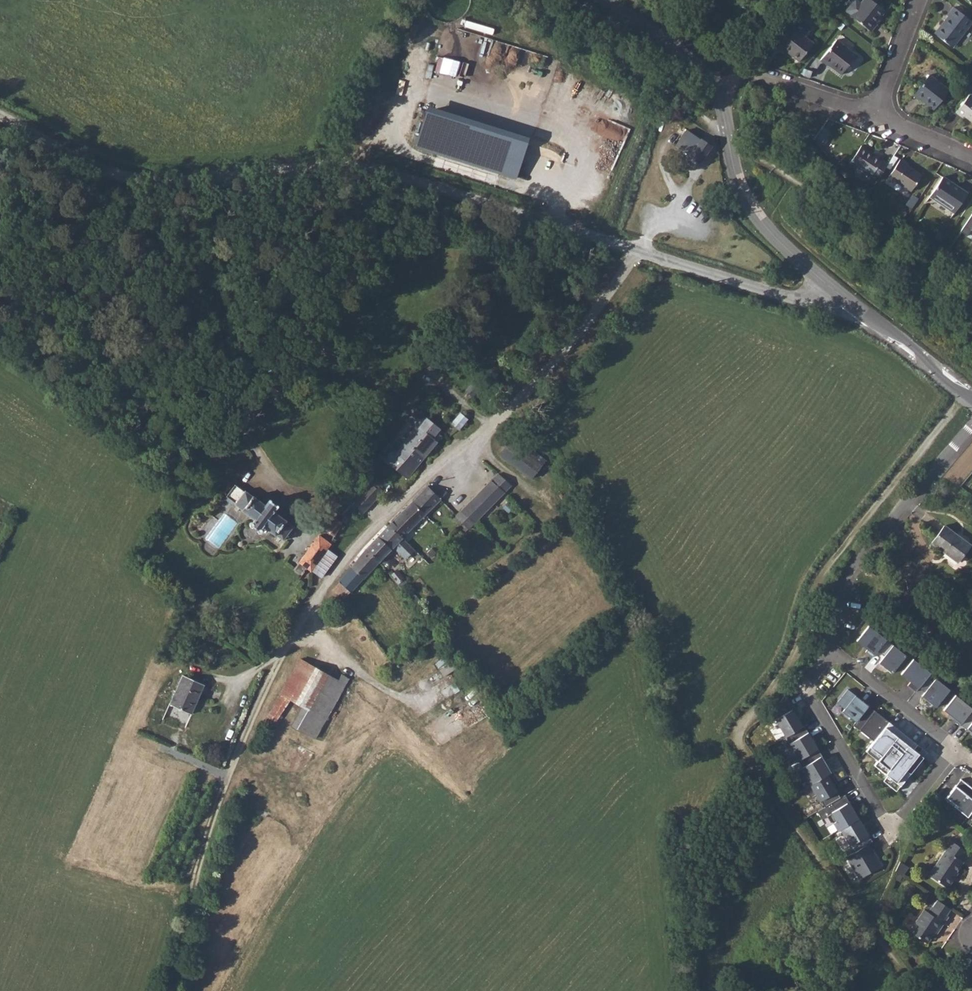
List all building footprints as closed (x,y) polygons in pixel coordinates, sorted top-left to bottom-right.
[(851,15),(871,32),(876,25),(875,24),(885,11),(872,0),(862,0),(851,15)] [(934,34),(952,48),(971,22),(954,7),(946,15),(948,17),(934,34)] [(788,23),(773,43),(781,49),(782,48),(799,61),(813,44),(805,37),(809,32),(798,24),(794,28),(788,23)] [(837,39),(821,60),(827,66),(828,65),(841,75),(856,55),(837,39)] [(850,64),(856,69),(865,58),(860,53),(850,64)] [(929,75),(913,95),(920,100),(921,99),(934,110),(949,91),(929,75)] [(955,112),(962,118),(964,116),(971,122),(971,98),(968,95),(955,112)] [(529,137),(428,107),(416,147),(517,178),(529,137)] [(689,155),(689,156),(701,164),(716,142),(703,134),(701,137),(687,128),(675,144),(689,155)] [(861,146),(850,163),(870,177),(871,177),(877,181),(888,164),(882,159),(883,159),(876,154),(875,155),(861,146)] [(901,159),(888,177),(911,192),(922,176),(906,166),(907,164),(901,159)] [(942,177),(930,196),(955,213),(968,194),(942,177)] [(397,450),(388,462),(396,469),(407,457),(415,448),(427,433),(437,441),(442,435),(439,432),(440,430),(416,410),(406,421),(415,428),(397,450)] [(452,424),(459,430),(467,419),(461,413),(452,424)] [(427,433),(415,448),(425,456),(437,441),(427,433)] [(532,478),(546,460),(514,436),(500,454),(532,478)] [(415,448),(407,457),(418,465),(425,456),(415,448)] [(407,457),(396,469),(408,478),(418,465),(407,457)] [(499,473),(460,511),(474,523),(505,492),(506,492),(513,485),(499,473)] [(385,480),(377,487),(383,492),(384,493),(391,486),(385,480)] [(346,516),(343,521),(345,522),(358,508),(364,512),(383,492),(377,487),(371,482),(352,502),(352,503),(343,513),(346,516)] [(241,510),(276,535),(277,534),(284,539),(294,526),(287,521),(287,520),(274,511),(277,506),(269,500),(266,505),(245,489),(244,491),(236,484),(227,496),(236,503),(235,503),(242,509),(241,510)] [(428,486),(389,525),(403,538),(447,493),(442,487),(436,493),(428,486)] [(474,523),(460,511),(455,517),(468,529),(474,523)] [(324,529),(335,536),(343,523),(334,516),(324,529)] [(366,550),(352,567),(364,578),(394,547),(406,558),(415,549),(403,538),(389,525),(366,550)] [(944,525),(931,543),(958,562),(970,545),(944,525)] [(307,569),(311,572),(313,569),(332,545),(319,535),(294,569),(302,575),(307,569)] [(352,567),(333,589),(344,599),(351,592),(364,578),(352,567)] [(333,622),(333,624),(335,627),(336,627),(339,626),(341,624),(348,610),(339,606),(333,620),(333,622)] [(870,622),(856,640),(874,654),(889,636),(870,622)] [(906,656),(893,645),(879,662),(892,673),(906,656)] [(292,726),(318,738),(349,676),(342,673),(340,677),(299,657),(269,716),(279,721),(290,699),(303,706),(292,726)] [(914,657),(901,673),(910,679),(905,685),(915,692),(931,670),(914,657)] [(182,675),(170,704),(192,714),(205,685),(182,675)] [(952,687),(936,676),(921,697),(937,708),(952,687)] [(846,688),(833,705),(854,721),(867,704),(846,688)] [(943,709),(962,724),(971,711),(971,702),(957,691),(943,709)] [(792,708),(775,719),(786,736),(802,725),(792,708)] [(874,742),(890,722),(874,710),(859,730),(874,742)] [(874,742),(868,750),(879,759),(874,765),(886,774),(880,781),(896,793),(928,752),(890,722),(874,742)] [(809,731),(790,742),(798,758),(818,748),(809,731)] [(822,754),(802,765),(812,783),(830,773),(832,772),(822,754)] [(839,788),(830,773),(812,783),(810,785),(820,800),(839,788)] [(946,796),(956,804),(955,806),(967,816),(971,810),(971,787),(961,778),(946,796)] [(850,799),(828,811),(838,830),(840,828),(860,817),(850,799)] [(869,834),(860,817),(840,828),(849,844),(869,834)] [(946,850),(929,874),(949,888),(956,877),(955,876),(964,863),(963,862),(969,853),(951,840),(944,849),(946,850)] [(882,865),(869,843),(846,857),(859,878),(882,865)] [(901,860),(896,870),(904,875),(910,867),(901,860)] [(924,909),(910,930),(929,943),(943,923),(944,924),(950,917),(948,916),(952,910),(931,894),(927,901),(933,905),(929,912),(924,909)]
